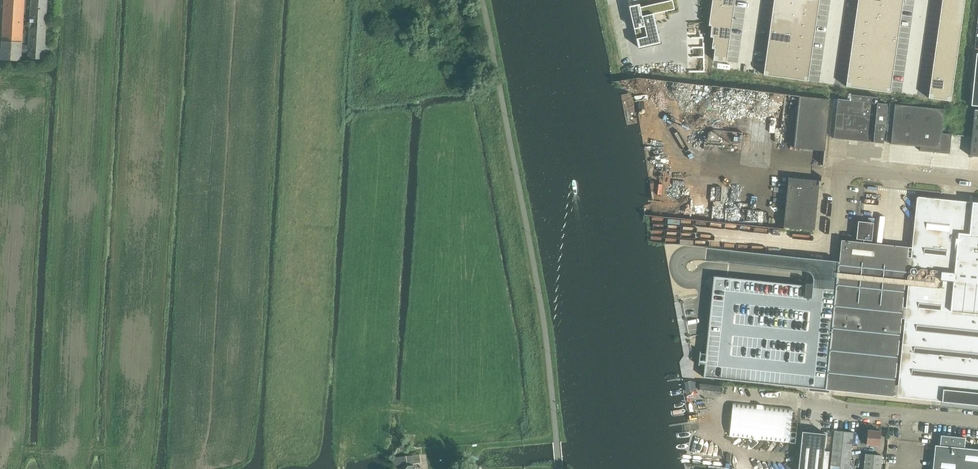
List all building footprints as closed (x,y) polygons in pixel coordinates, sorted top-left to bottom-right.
[(1,60),(20,61),(21,52),(27,52),(27,58),(45,59),(45,52),(51,52),(51,45),(45,45),(48,0),(30,0),(28,46),(21,45),(24,0),(4,0),(1,60)] [(630,6),(632,18),(638,47),(639,47),(660,42),(660,41),(654,14),(666,11),(675,9),(673,0),(671,0),(640,7),(639,4),(630,6)] [(773,8),(795,11),(797,0),(794,0),(774,0),(773,8)] [(797,0),(795,11),(817,14),(819,3),(797,0)] [(857,9),(879,12),(880,1),(874,0),(858,0),(857,9)] [(941,9),(963,12),(965,1),(955,0),(942,0),(941,9)] [(880,1),(879,12),(901,15),(903,4),(880,1)] [(712,3),(711,14),(733,17),(734,6),(712,3)] [(773,8),(771,19),(794,22),(795,11),(773,8)] [(857,9),(855,20),(877,23),(879,12),(857,9)] [(941,9),(939,20),(961,23),(963,12),(941,9)] [(795,11),(794,22),(816,25),(817,14),(795,11)] [(879,12),(877,23),(900,26),(901,15),(879,12)] [(711,14),(709,25),(731,28),(733,17),(711,14)] [(771,19),(770,30),(792,33),(794,22),(771,19)] [(855,20),(854,31),(876,34),(877,23),(855,20)] [(939,20),(938,31),(960,34),(961,23),(939,20)] [(794,22),(792,33),(814,36),(816,25),(794,22)] [(877,23),(876,34),(898,37),(900,26),(877,23)] [(709,25),(712,26),(711,36),(730,39),(731,28),(709,25)] [(770,30),(768,41),(790,44),(792,33),(770,30)] [(854,31),(852,42),(874,45),(876,34),(854,31)] [(938,31),(936,42),(958,45),(960,34),(938,31)] [(792,33),(790,44),(813,47),(814,36),(792,33)] [(876,34),(874,45),(897,48),(898,37),(876,34)] [(711,36),(710,37),(713,37),(712,48),(728,50),(730,39),(711,36)] [(768,41),(767,52),(789,55),(790,44),(768,41)] [(852,42),(851,53),(873,56),(874,45),(852,42)] [(936,42),(935,53),(957,56),(958,45),(936,42)] [(790,44),(789,55),(811,58),(813,47),(790,44)] [(874,45),(873,56),(895,59),(897,48),(874,45)] [(712,48),(715,49),(713,60),(727,61),(728,50),(712,48)] [(767,52),(765,63),(787,66),(789,55),(767,52)] [(851,53),(849,64),(871,67),(873,56),(851,53)] [(935,53),(933,64),(955,67),(957,56),(935,53)] [(789,55),(787,66),(810,69),(811,58),(789,55)] [(873,56),(871,67),(894,70),(895,59),(873,56)] [(765,63),(764,75),(786,78),(787,66),(765,63)] [(849,64),(848,75),(870,78),(871,67),(849,64)] [(933,64),(932,75),(954,78),(955,67),(933,64)] [(787,66),(786,78),(808,81),(810,69),(787,66)] [(871,67),(870,78),(892,81),(894,70),(871,67)] [(848,75),(846,86),(868,89),(870,78),(848,75)] [(932,75),(930,86),(952,89),(954,78),(932,75)] [(870,78),(868,89),(890,92),(892,81),(870,78)] [(930,86),(928,98),(951,101),(952,89),(930,86)] [(838,99),(834,138),(856,140),(873,142),(883,143),(884,133),(887,104),(877,103),(878,97),(851,95),(851,100),(838,99)] [(794,147),(825,151),(830,99),(799,96),(794,147)] [(895,104),(891,144),(920,147),(920,150),(950,153),(952,134),(942,132),(944,109),(895,104)] [(789,177),(784,227),(814,230),(819,180),(789,177)] [(917,197),(911,258),(908,257),(909,246),(842,240),(839,261),(838,261),(835,288),(813,286),(813,283),(805,283),(805,285),(714,276),(706,353),(701,353),(701,351),(700,351),(698,365),(699,365),(700,363),(705,364),(704,377),(893,396),(906,267),(910,268),(897,395),(898,396),(977,405),(977,203),(973,202),(972,203),(971,213),(940,210),(941,199),(918,196),(917,197)] [(874,222),(858,221),(856,239),(872,240),(874,222)] [(692,381),(685,382),(686,390),(694,389),(698,389),(715,391),(715,393),(721,394),(722,392),(723,385),(698,383),(698,382),(692,381)] [(793,408),(733,402),(730,436),(789,442),(793,408)] [(853,432),(834,430),(830,468),(849,468),(853,432)] [(866,445),(879,446),(881,431),(868,430),(866,445)] [(802,431),(798,468),(822,468),(826,434),(802,431)] [(964,447),(966,437),(941,435),(940,446),(935,445),(933,468),(977,468),(977,449),(964,447)] [(882,455),(866,453),(864,468),(880,468),(882,455)] [(419,467),(415,464),(415,463),(421,462),(420,455),(406,457),(400,458),(401,464),(407,463),(403,468),(422,468),(421,467),(419,467)]
